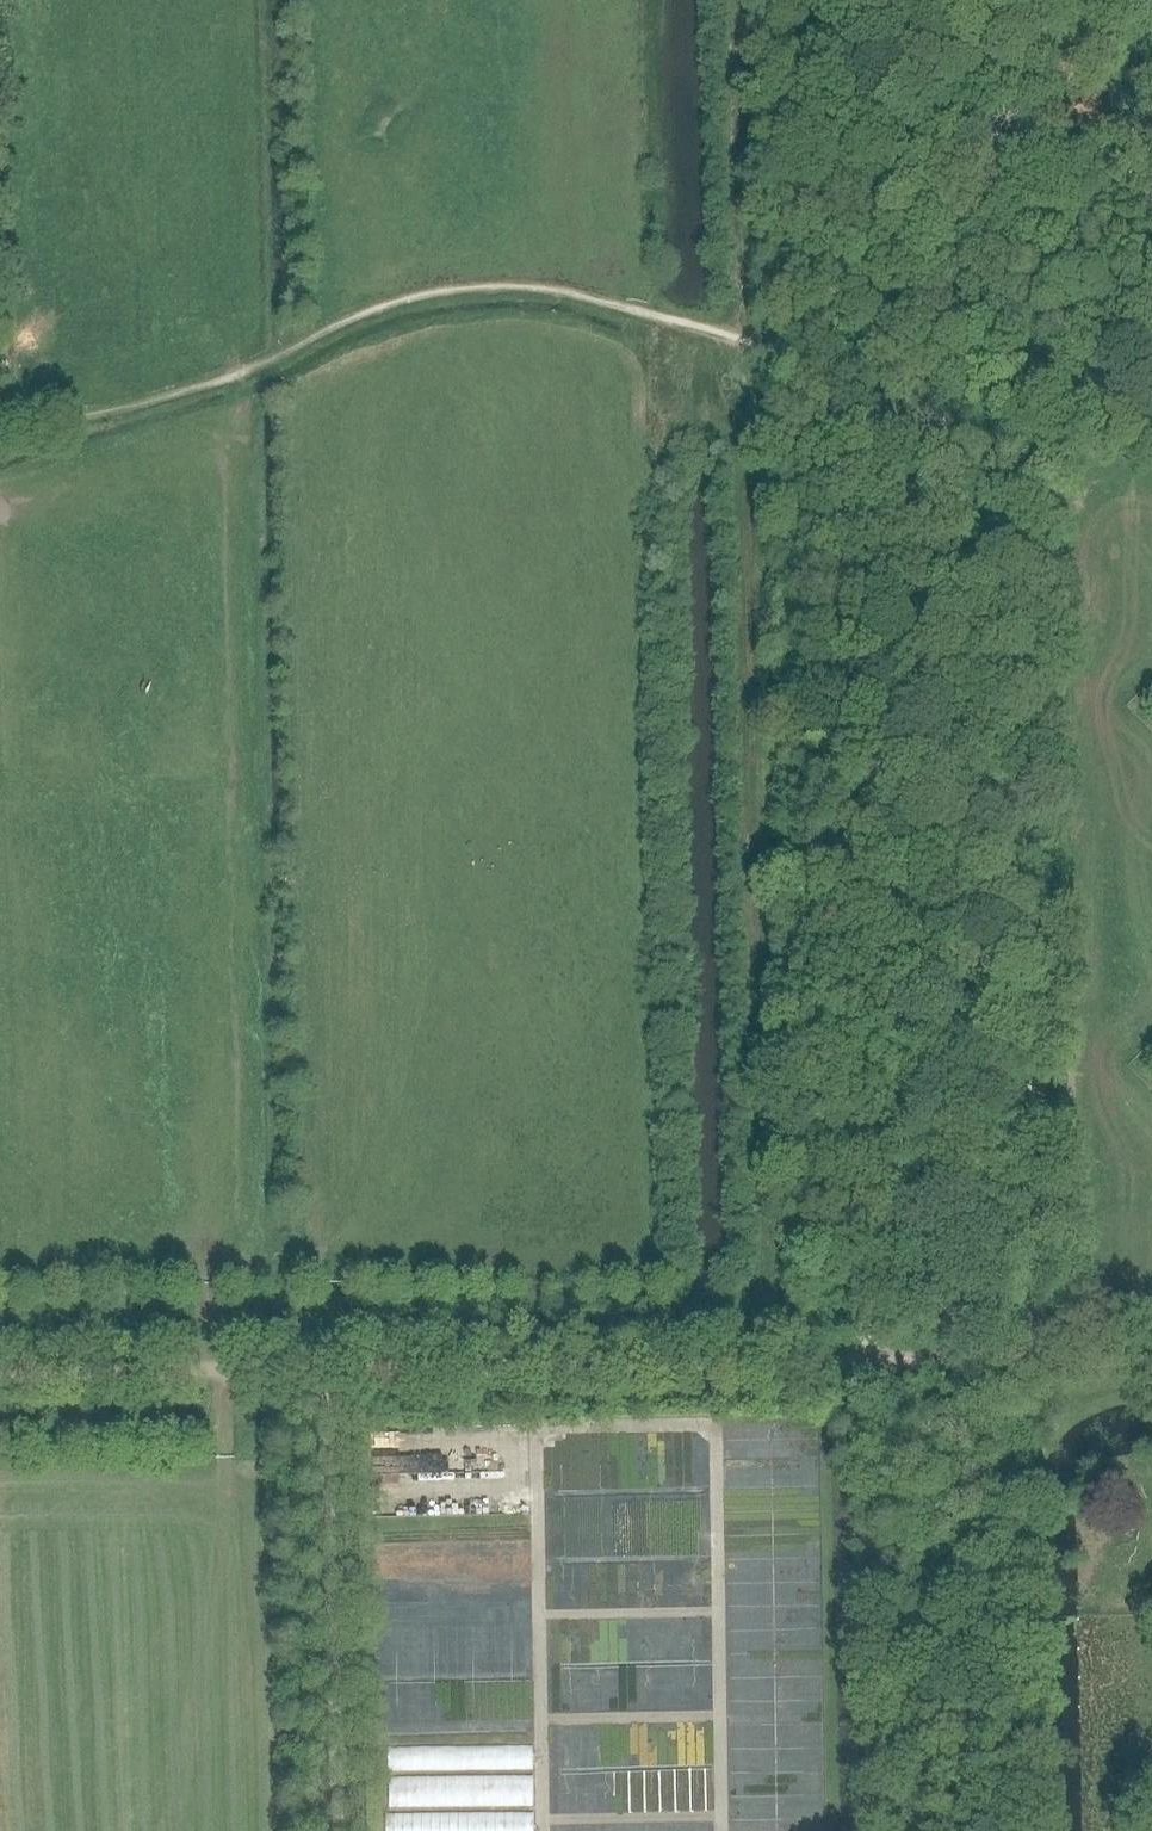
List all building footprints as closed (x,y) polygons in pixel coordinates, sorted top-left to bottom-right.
[(539,1765),(538,1741),(394,1746),(395,1769),(539,1765)]
